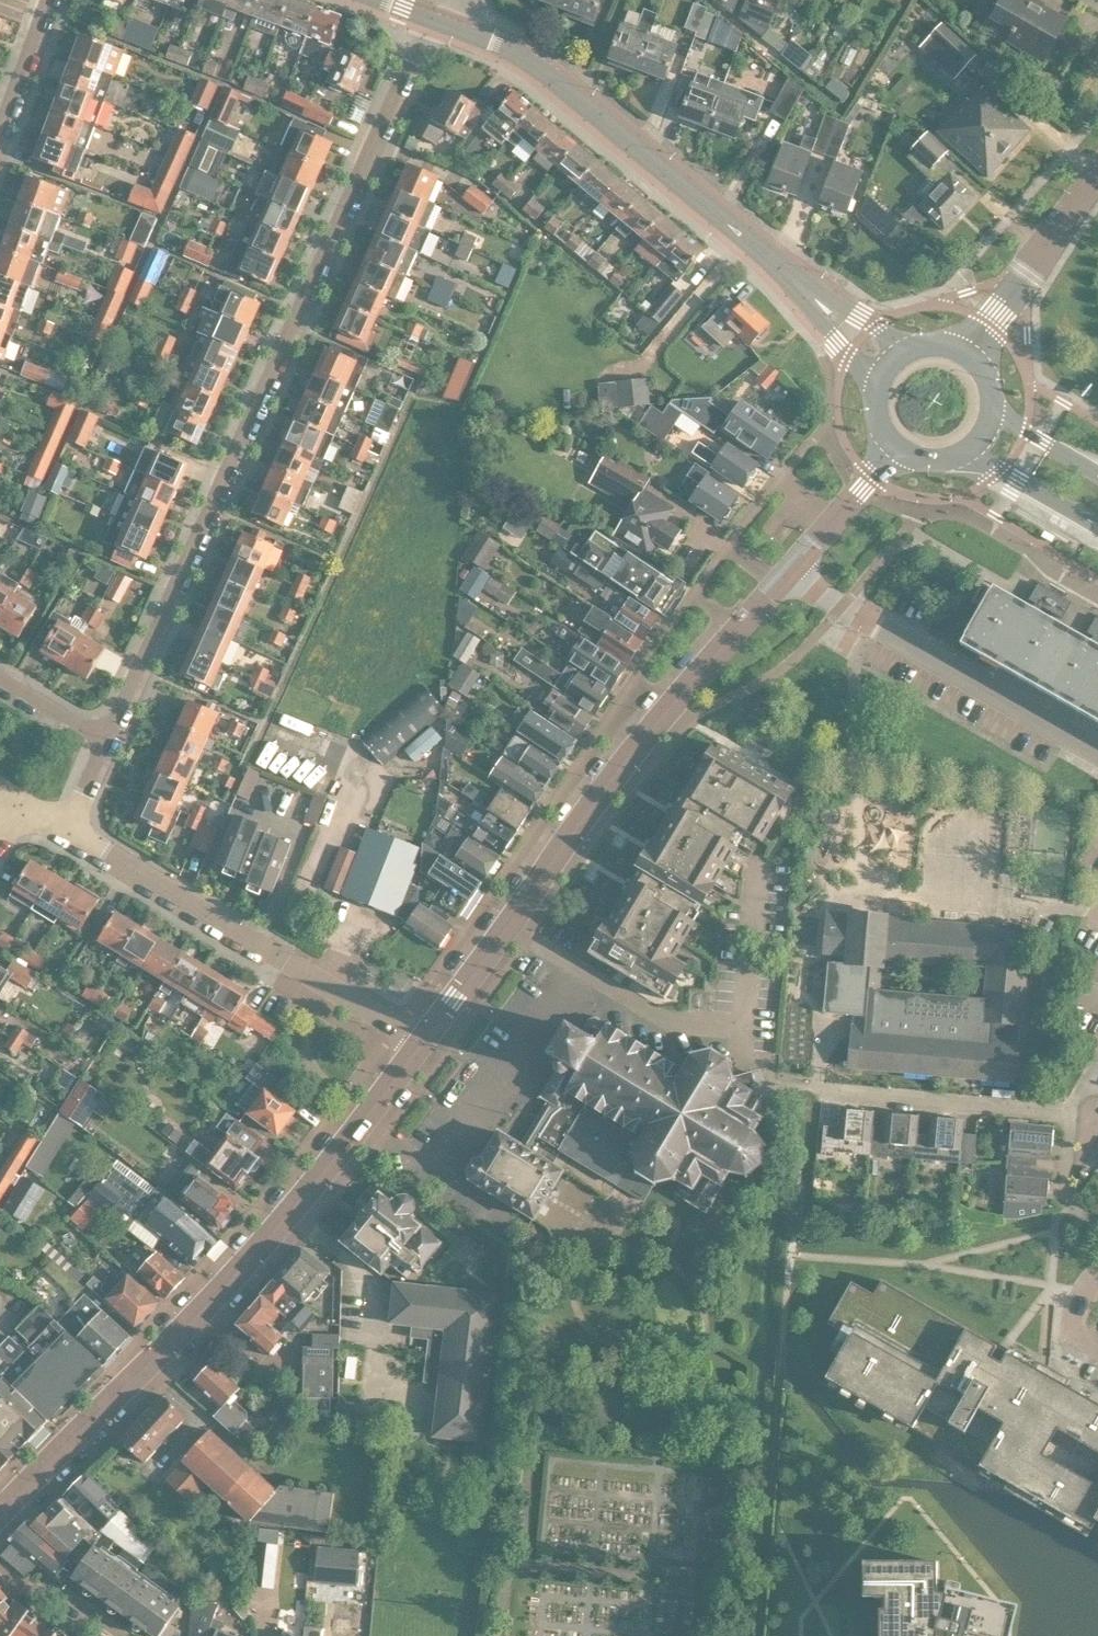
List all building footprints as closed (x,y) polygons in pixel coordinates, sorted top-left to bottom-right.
[(169,8),(179,11),(183,0),(172,0),(169,8)] [(225,8),(227,9),(230,0),(204,0),(225,8)] [(227,9),(225,8),(222,18),(232,22),(236,12),(252,18),(259,0),(230,0),(227,9)] [(252,18),(277,27),(288,0),(259,0),(252,18)] [(288,0),(277,27),(287,31),(286,35),(286,41),(288,44),(292,47),(298,50),(313,9),(288,0)] [(537,2),(563,12),(568,0),(537,0),(537,2)] [(563,12),(562,15),(591,26),(596,12),(601,0),(568,0),(563,12)] [(1001,4),(991,21),(1014,34),(1008,44),(1042,64),(1066,21),(1029,0),(993,0),(1001,4)] [(694,33),(704,13),(706,9),(692,4),(683,29),(694,33)] [(742,6),(736,20),(749,30),(759,38),(766,29),(770,19),(742,6)] [(329,46),(339,19),(313,9),(298,50),(296,54),(325,64),(331,53),(331,52),(330,52),(332,47),(329,46)] [(607,64),(634,74),(635,72),(648,38),(652,26),(656,16),(642,10),(640,17),(627,12),(622,26),(619,25),(606,61),(608,61),(607,64)] [(716,17),(704,13),(694,33),(693,37),(706,42),(716,17)] [(150,50),(158,27),(132,17),(123,40),(150,50)] [(837,18),(831,30),(845,37),(851,26),(837,18)] [(115,20),(109,36),(120,41),(125,28),(126,24),(115,20)] [(918,48),(936,64),(945,55),(961,70),(973,57),(939,25),(918,48)] [(635,72),(660,81),(673,48),(661,44),(666,31),(652,26),(648,38),(635,72)] [(779,38),(769,31),(762,40),(772,47),(779,38)] [(103,74),(112,78),(113,78),(123,52),(79,36),(69,62),(103,75),(103,74)] [(780,55),(802,72),(810,61),(788,44),(780,55)] [(174,64),(180,50),(168,46),(163,59),(174,64)] [(848,67),(855,52),(845,48),(838,62),(848,67)] [(190,54),(180,50),(174,64),(185,68),(190,54)] [(339,56),(331,53),(325,64),(322,71),(330,75),(326,84),(330,86),(328,89),(340,94),(341,91),(351,95),(365,64),(340,53),(339,56)] [(211,78),(217,64),(206,59),(200,74),(211,78)] [(820,69),(810,61),(802,72),(812,80),(820,69)] [(94,100),(94,99),(103,102),(112,78),(103,74),(103,75),(69,62),(60,87),(94,100)] [(253,95),(258,81),(246,76),(241,90),(253,95)] [(217,87),(208,83),(199,79),(188,103),(206,111),(217,87)] [(840,102),(848,93),(831,79),(824,89),(840,102)] [(268,85),(258,81),(253,95),(263,99),(268,85)] [(784,122),(802,90),(787,81),(768,113),(784,122)] [(718,97),(705,130),(733,140),(741,118),(754,123),(763,99),(750,94),(750,95),(737,90),(723,84),(718,97)] [(678,119),(705,130),(718,97),(690,86),(678,119)] [(93,129),(103,102),(94,99),(94,100),(60,87),(50,113),(93,129)] [(238,95),(222,88),(207,120),(223,127),(238,95)] [(935,132),(985,179),(1028,132),(981,88),(967,102),(965,100),(935,132)] [(445,130),(464,141),(469,135),(474,127),(477,122),(481,114),(485,107),(473,100),(471,103),(447,90),(440,103),(441,103),(439,108),(438,108),(437,110),(433,108),(418,136),(436,146),(445,130)] [(286,92),(280,107),(301,116),(308,101),(286,92)] [(512,132),(532,109),(512,92),(495,113),(483,128),(502,144),(505,141),(512,132)] [(301,116),(327,128),(333,113),(308,101),(301,116)] [(842,123),(836,121),(823,155),(835,160),(848,125),(849,126),(861,108),(855,104),(842,123)] [(485,107),(481,114),(477,122),(483,128),(495,113),(485,107)] [(522,139),(534,149),(554,127),(532,109),(512,132),(505,141),(514,149),(522,139)] [(84,153),(93,129),(50,113),(41,138),(82,153),(84,153)] [(782,145),(766,186),(794,196),(811,151),(823,155),(836,121),(823,116),(814,140),(804,136),(798,152),(782,145)] [(278,151),(290,156),(318,168),(328,144),(300,132),(303,124),(291,119),(278,151)] [(220,144),(226,130),(213,124),(206,138),(220,144)] [(178,126),(165,154),(184,163),(196,134),(178,126)] [(575,145),(554,127),(534,149),(556,168),(575,145)] [(909,151),(910,152),(905,158),(917,170),(926,179),(912,194),(919,201),(922,203),(918,207),(942,231),(943,231),(957,217),(975,198),(974,197),(949,174),(949,175),(946,172),(936,163),(946,152),(927,133),(909,151)] [(469,135),(464,141),(457,150),(467,158),(478,142),(469,135)] [(409,137),(403,148),(413,153),(418,141),(409,137)] [(71,183),(82,153),(41,138),(32,161),(51,168),(49,174),(71,183)] [(556,168),(577,186),(597,163),(575,145),(556,168)] [(278,151),(268,174),(280,179),(307,191),(318,168),(290,156),(278,151)] [(199,171),(205,158),(194,153),(188,166),(199,171)] [(174,184),(184,163),(165,154),(156,176),(174,184)] [(577,186),(598,203),(618,180),(597,163),(577,186)] [(859,175),(833,164),(817,205),(844,215),(850,199),(859,203),(864,191),(854,187),(859,175)] [(426,203),(426,202),(437,179),(409,166),(398,190),(426,203)] [(203,198),(212,178),(194,170),(185,190),(203,198)] [(497,192),(507,180),(500,174),(490,186),(497,192)] [(174,184),(156,176),(150,188),(142,207),(160,213),(174,184)] [(27,179),(18,204),(60,219),(69,194),(27,179)] [(280,179),(269,203),(297,215),(307,191),(280,179)] [(518,189),(507,180),(497,192),(508,201),(518,189)] [(640,199),(618,180),(598,203),(620,222),(640,199)] [(481,216),(492,202),(470,186),(460,199),(481,216)] [(426,203),(398,190),(387,214),(423,230),(434,206),(426,202),(426,203)] [(867,195),(859,208),(873,222),(884,210),(867,195)] [(287,238),(297,215),(269,203),(258,197),(247,221),(259,226),(287,238)] [(533,222),(543,210),(531,199),(521,211),(533,222)] [(620,222),(642,240),(661,217),(640,199),(620,222)] [(18,204),(9,228),(60,247),(64,237),(54,233),(60,219),(18,204)] [(79,213),(75,225),(88,230),(93,218),(79,213)] [(423,230),(387,214),(377,237),(415,254),(419,256),(429,233),(423,230)] [(661,217),(642,240),(634,249),(656,267),(683,234),(661,217)] [(551,237),(561,226),(552,218),(542,229),(551,237)] [(213,220),(208,232),(221,237),(226,226),(213,220)] [(287,238),(259,226),(247,221),(236,244),(276,262),(287,238)] [(136,227),(130,241),(144,247),(150,233),(136,227)] [(9,228),(0,252),(41,267),(47,252),(57,256),(60,247),(9,228)] [(458,245),(458,246),(470,251),(476,239),(452,228),(446,240),(458,245)] [(573,254),(581,242),(569,233),(561,245),(573,254)] [(675,283),(682,274),(702,251),(683,234),(656,267),(675,283)] [(415,254),(377,237),(366,261),(394,273),(405,277),(415,254)] [(207,268),(214,252),(188,241),(181,257),(207,268)] [(114,260),(127,265),(134,247),(121,242),(114,260)] [(276,262),(236,244),(228,264),(238,273),(238,274),(266,286),(276,262)] [(470,251),(458,246),(453,256),(465,262),(470,251)] [(41,267),(0,252),(0,279),(28,289),(32,291),(41,267)] [(594,273),(604,261),(595,253),(585,265),(594,273)] [(394,273),(366,261),(356,284),(384,297),(394,301),(405,277),(394,273)] [(145,265),(138,281),(149,287),(150,286),(157,271),(145,265)] [(499,272),(511,278),(515,271),(502,265),(499,272)] [(105,289),(121,296),(131,274),(114,266),(105,289)] [(616,290),(626,278),(617,271),(607,282),(616,290)] [(71,278),(57,273),(53,283),(67,288),(71,278)] [(436,277),(430,290),(449,298),(455,285),(436,277)] [(28,289),(0,279),(0,306),(11,310),(20,313),(28,289)] [(224,282),(221,289),(230,293),(252,303),(255,296),(224,282)] [(345,308),(373,320),(384,297),(356,284),(345,308)] [(658,324),(682,296),(669,285),(645,313),(658,324)] [(183,288),(178,298),(191,304),(196,293),(183,288)] [(209,311),(202,308),(201,309),(246,330),(257,306),(252,303),(230,293),(221,289),(219,288),(209,311)] [(449,298),(430,290),(425,301),(444,309),(449,298)] [(705,326),(702,329),(723,348),(735,335),(748,347),(767,325),(742,302),(737,308),(728,301),(725,304),(713,293),(693,315),(705,326)] [(191,304),(178,298),(178,299),(173,297),(170,306),(174,308),(173,309),(186,315),(191,304)] [(11,310),(0,306),(0,333),(2,334),(10,337),(11,337),(15,328),(6,324),(11,310)] [(362,345),(373,320),(345,308),(334,332),(362,345)] [(246,330),(201,309),(197,318),(204,321),(198,335),(208,340),(236,353),(246,330)] [(88,336),(100,341),(110,319),(97,314),(88,336)] [(53,326),(39,321),(35,331),(49,337),(53,326)] [(409,322),(403,334),(417,340),(422,328),(409,322)] [(2,334),(0,333),(0,361),(3,363),(7,352),(5,351),(10,337),(2,334)] [(162,334),(157,345),(170,351),(175,340),(162,334)] [(187,359),(225,376),(236,353),(208,340),(198,335),(187,359)] [(609,348),(619,356),(624,349),(615,342),(609,348)] [(170,351),(157,345),(152,356),(165,362),(170,351)] [(364,367),(367,361),(333,346),(330,352),(326,350),(316,374),(353,391),(364,367)] [(97,369),(104,373),(111,375),(119,356),(106,350),(97,369)] [(445,394),(459,400),(474,362),(460,356),(445,394)] [(225,376),(187,359),(185,358),(174,381),(179,383),(215,399),(225,376)] [(44,386),(49,372),(24,363),(19,377),(44,386)] [(343,415),(353,391),(316,374),(305,398),(343,415)] [(600,411),(613,410),(637,406),(648,405),(645,380),(597,385),(600,411)] [(168,406),(204,422),(215,399),(179,383),(168,406)] [(144,409),(150,397),(136,391),(131,403),(144,409)] [(46,428),(60,434),(74,402),(60,396),(55,408),(46,428)] [(305,398),(294,421),(332,438),(343,415),(305,398)] [(667,404),(667,405),(679,413),(680,412),(713,435),(721,424),(726,428),(725,430),(736,438),(764,457),(768,450),(770,451),(780,436),(740,408),(734,417),(722,417),(706,406),(710,399),(667,404)] [(398,411),(374,401),(384,405),(374,428),(387,434),(398,411)] [(529,413),(530,406),(530,405),(520,403),(518,411),(529,413)] [(672,440),(664,434),(679,413),(667,405),(661,412),(652,406),(647,413),(637,406),(613,410),(638,425),(668,446),(672,440)] [(193,446),(204,422),(168,406),(165,414),(173,418),(166,434),(193,446)] [(66,440),(73,443),(84,449),(98,419),(79,411),(66,440)] [(614,411),(600,413),(602,426),(616,424),(614,411)] [(294,421),(284,445),(322,462),(332,438),(294,421)] [(572,435),(571,437),(587,446),(588,445),(580,441),(587,429),(575,423),(569,434),(572,435)] [(36,451),(50,457),(60,434),(46,428),(36,451)] [(358,436),(353,448),(375,458),(376,457),(378,458),(383,447),(358,436)] [(317,472),(322,462),(284,445),(273,468),(301,481),(307,468),(317,472)] [(711,464),(710,466),(740,487),(747,478),(751,478),(754,474),(753,470),(754,468),(723,446),(717,456),(702,445),(696,454),(711,464)] [(375,458),(353,448),(348,458),(362,464),(362,462),(372,466),(375,458)] [(50,457),(36,451),(26,475),(39,481),(50,457)] [(146,477),(174,490),(185,466),(157,453),(147,476),(146,477)] [(656,545),(667,552),(679,532),(664,523),(673,509),(634,485),(639,476),(604,456),(588,484),(629,508),(611,537),(647,559),(656,545)] [(115,476),(120,464),(106,458),(101,470),(115,476)] [(46,485),(52,488),(59,491),(69,470),(55,464),(46,485)] [(708,474),(694,464),(686,476),(690,479),(688,481),(695,486),(687,499),(718,520),(722,515),(724,514),(726,512),(726,509),(733,498),(705,479),(708,474)] [(273,468),(263,492),(291,504),(301,508),(311,485),(301,481),(273,468)] [(164,513),(174,490),(146,477),(147,476),(135,471),(130,483),(140,488),(135,500),(124,495),(164,513)] [(346,487),(341,499),(355,506),(361,493),(346,487)] [(33,526),(35,519),(36,519),(38,520),(46,499),(28,492),(20,512),(22,513),(19,520),(33,526)] [(252,516),(280,529),(291,504),(263,492),(252,516)] [(113,518),(125,524),(154,536),(164,513),(124,495),(114,518),(113,518)] [(355,506),(341,499),(337,509),(351,515),(355,506)] [(549,540),(557,527),(558,525),(544,516),(535,531),(549,540)] [(345,528),(321,517),(317,529),(330,535),(335,524),(345,528)] [(154,536),(125,524),(113,518),(102,542),(115,548),(110,561),(130,570),(136,557),(143,560),(154,536)] [(557,527),(549,540),(562,547),(570,535),(557,527)] [(21,529),(15,539),(39,550),(45,540),(21,529)] [(243,535),(233,559),(261,572),(262,569),(272,548),(262,543),(265,536),(253,530),(250,538),(243,535)] [(467,561),(467,562),(475,567),(475,566),(484,571),(500,546),(476,531),(460,557),(467,561)] [(655,612),(660,615),(682,582),(675,577),(671,583),(594,532),(582,549),(575,544),(568,554),(636,599),(635,600),(654,613),(655,612)] [(59,558),(74,564),(78,555),(63,548),(59,558)] [(558,548),(549,562),(564,572),(573,558),(558,548)] [(261,572),(233,559),(222,582),(250,595),(261,572)] [(579,562),(572,573),(598,591),(606,580),(579,562)] [(95,577),(105,583),(111,573),(101,567),(95,577)] [(463,585),(459,591),(466,595),(473,600),(488,577),(481,572),(474,568),(470,574),(463,585)] [(462,569),(457,577),(464,581),(469,573),(462,569)] [(27,570),(18,584),(28,590),(36,576),(27,570)] [(131,581),(118,574),(106,597),(119,604),(131,581)] [(297,574),(291,585),(305,591),(310,580),(297,574)] [(502,583),(501,584),(491,577),(483,589),(493,596),(507,606),(516,593),(502,583)] [(250,595),(222,582),(212,606),(240,618),(250,595)] [(1028,601),(1060,619),(1068,605),(1067,605),(1068,603),(1063,600),(1065,596),(1046,584),(1043,589),(1039,587),(1038,588),(1036,587),(1028,601)] [(305,591),(291,585),(287,596),(300,602),(305,591)] [(965,592),(953,585),(944,601),(956,608),(965,592)] [(12,595),(0,588),(0,614),(12,595)] [(1091,643),(1090,644),(1089,643),(1090,642),(1054,622),(1054,623),(1052,622),(1050,625),(1035,617),(1037,613),(1031,610),(1030,610),(1030,609),(1024,605),(1021,610),(1017,608),(999,597),(999,598),(991,594),(981,588),(972,604),(974,605),(975,602),(982,606),(963,639),(964,640),(982,651),(983,651),(1001,662),(1002,662),(1021,673),(1022,673),(1040,684),(1041,684),(1060,695),(1061,695),(1079,706),(1080,706),(1097,717),(1097,647),(1091,643)] [(629,599),(615,590),(601,612),(642,640),(657,618),(629,599)] [(0,614),(0,628),(17,638),(35,609),(12,595),(0,614)] [(458,598),(456,621),(464,626),(468,620),(475,609),(458,598)] [(63,665),(80,637),(87,625),(87,626),(95,612),(87,606),(78,620),(73,617),(70,622),(52,612),(39,633),(48,638),(40,651),(63,665)] [(229,641),(240,618),(212,606),(201,629),(229,641)] [(290,624),(295,613),(282,607),(277,618),(290,624)] [(640,644),(591,611),(583,623),(604,637),(601,642),(581,629),(578,634),(598,647),(597,648),(625,666),(640,644)] [(103,616),(95,612),(87,626),(95,630),(103,616)] [(1097,647),(1097,620),(1097,619),(1096,621),(1094,620),(1087,633),(1094,637),(1091,643),(1097,647)] [(468,620),(464,626),(463,628),(479,638),(483,631),(468,620)] [(574,649),(565,661),(609,690),(623,669),(561,627),(555,637),(574,649)] [(219,665),(229,641),(201,629),(191,652),(219,665)] [(279,648),(285,637),(271,631),(266,642),(279,648)] [(464,665),(479,641),(466,633),(451,657),(464,665)] [(86,679),(103,651),(80,637),(63,665),(86,679)] [(520,649),(513,660),(593,715),(607,694),(579,675),(571,687),(559,680),(561,676),(520,649)] [(208,689),(219,665),(191,652),(180,676),(195,683),(205,687),(208,689)] [(465,698),(479,676),(461,664),(460,666),(454,662),(448,672),(453,675),(446,686),(465,698)] [(255,666),(250,678),(264,684),(269,673),(255,666)] [(264,684),(250,678),(245,689),(259,695),(264,684)] [(195,683),(192,689),(202,693),(205,687),(195,683)] [(444,713),(444,712),(421,685),(359,739),(382,766),(444,713)] [(576,740),(591,718),(551,691),(542,705),(549,710),(544,718),(576,740)] [(454,706),(459,697),(452,692),(446,703),(444,719),(449,721),(455,707),(454,706)] [(216,715),(220,707),(208,701),(204,710),(216,715)] [(187,703),(177,727),(205,740),(205,739),(216,715),(204,710),(187,703)] [(517,733),(561,763),(574,743),(530,713),(517,733)] [(444,719),(442,748),(458,758),(472,737),(444,719)] [(239,738),(244,727),(231,721),(226,733),(239,738)] [(205,740),(177,727),(166,750),(195,763),(201,749),(209,753),(214,742),(205,739),(205,740)] [(503,756),(518,766),(546,785),(559,766),(517,736),(503,756)] [(713,745),(683,795),(743,832),(758,841),(789,790),(713,745)] [(448,787),(452,754),(442,748),(438,780),(448,787)] [(160,765),(156,773),(184,786),(195,763),(166,750),(166,751),(163,750),(161,751),(157,761),(157,764),(160,765)] [(222,775),(223,776),(228,764),(215,758),(209,770),(222,775)] [(488,778),(503,788),(531,807),(545,788),(517,769),(516,769),(501,759),(488,778)] [(247,801),(259,775),(247,769),(235,796),(247,801)] [(148,781),(141,795),(145,797),(174,809),(184,786),(156,773),(152,783),(148,781)] [(234,780),(223,776),(222,775),(218,785),(229,790),(234,780)] [(460,794),(487,811),(515,830),(528,810),(500,792),(493,802),(467,784),(460,794)] [(743,832),(683,795),(679,792),(664,817),(666,818),(659,830),(721,867),(743,832)] [(174,809),(145,797),(141,795),(141,796),(145,797),(135,821),(151,829),(147,837),(165,845),(180,812),(174,809)] [(314,827),(325,800),(313,795),(302,823),(314,827)] [(444,819),(453,806),(437,795),(435,813),(444,819)] [(194,804),(188,816),(218,829),(218,828),(202,821),(207,810),(194,804)] [(449,821),(471,835),(500,855),(514,834),(485,814),(477,826),(455,812),(449,821)] [(218,829),(188,816),(184,827),(195,832),(188,847),(206,855),(218,829)] [(234,817),(215,865),(224,869),(222,875),(270,894),(289,845),(265,836),(268,830),(234,817)] [(224,822),(216,818),(213,826),(221,829),(224,822)] [(454,861),(482,880),(496,860),(456,832),(450,828),(443,840),(460,851),(454,861)] [(416,890),(407,886),(414,868),(411,866),(417,849),(366,829),(356,854),(340,848),(323,890),(401,921),(402,919),(407,922),(417,906),(415,904),(416,890)] [(634,866),(638,868),(698,905),(721,867),(659,830),(651,843),(649,842),(634,866)] [(428,834),(422,843),(432,850),(438,841),(428,834)] [(451,915),(457,919),(480,884),(423,845),(419,874),(426,879),(427,877),(446,889),(435,904),(433,903),(427,912),(434,917),(435,916),(445,923),(451,915)] [(28,862),(12,888),(7,896),(30,910),(51,876),(28,862)] [(689,921),(698,905),(638,868),(631,880),(629,879),(622,891),(623,892),(617,903),(679,940),(690,922),(689,921)] [(58,916),(57,915),(72,889),(51,876),(30,910),(53,924),(58,916)] [(74,886),(72,889),(57,915),(58,916),(79,929),(97,899),(74,886)] [(668,958),(679,940),(617,903),(606,921),(605,920),(585,952),(662,999),(682,966),(668,958)] [(403,927),(402,929),(436,951),(451,928),(444,924),(445,923),(435,916),(434,917),(427,912),(417,906),(407,922),(402,919),(401,921),(399,924),(403,927)] [(97,940),(119,954),(135,928),(113,914),(97,940)] [(1024,972),(1018,972),(1020,953),(1027,941),(997,924),(994,928),(884,919),(885,917),(849,914),(849,916),(826,914),(822,955),(846,957),(845,965),(825,964),(821,1014),(853,1017),(852,1026),(850,1026),(846,1068),(1013,1082),(1016,1042),(997,1041),(998,1026),(1021,1028),(1024,994),(1024,972)] [(129,960),(141,968),(157,941),(135,928),(119,954),(120,955),(115,962),(125,968),(129,960)] [(5,952),(13,939),(2,933),(1,934),(0,933),(0,949),(5,952)] [(179,954),(157,941),(141,968),(163,981),(179,954)] [(17,959),(27,965),(34,953),(25,947),(17,959)] [(45,959),(34,953),(27,965),(38,972),(45,959)] [(174,987),(185,994),(186,994),(201,968),(179,954),(163,981),(164,981),(158,991),(168,997),(174,987)] [(26,989),(35,974),(12,961),(3,975),(26,989)] [(186,994),(185,994),(180,1004),(202,1017),(207,1008),(223,981),(201,968),(186,994)] [(207,1008),(202,1017),(196,1026),(189,1038),(200,1045),(207,1032),(203,1029),(207,1022),(211,1024),(217,1014),(229,1021),(226,1026),(241,1035),(247,1025),(252,1016),(255,1012),(240,1003),(245,995),(223,981),(207,1008)] [(80,997),(90,1003),(97,991),(88,985),(80,997)] [(108,997),(97,991),(90,1003),(101,1010),(108,997)] [(157,1015),(166,1002),(155,996),(147,1008),(157,1015)] [(123,1023),(131,1011),(120,1004),(112,1017),(123,1023)] [(252,1016),(247,1025),(268,1039),(274,1029),(252,1016)] [(586,1035),(584,1038),(566,1027),(547,1057),(557,1063),(554,1068),(555,1073),(539,1099),(547,1103),(537,1119),(557,1131),(551,1142),(537,1133),(534,1137),(642,1203),(651,1186),(654,1187),(654,1183),(670,1180),(671,1183),(673,1183),(673,1180),(679,1184),(672,1194),(704,1213),(720,1186),(728,1173),(742,1176),(743,1179),(746,1178),(746,1176),(758,1166),(761,1168),(763,1165),(759,1163),(762,1148),(764,1147),(764,1145),(761,1145),(752,1132),(759,1121),(773,1099),(753,1087),(750,1075),(732,1078),(727,1064),(730,1061),(729,1059),(726,1061),(711,1053),(712,1048),(709,1049),(708,1053),(693,1054),(691,1051),(690,1051),(689,1053),(690,1057),(682,1071),(665,1061),(667,1058),(665,1056),(663,1060),(646,1050),(648,1046),(646,1044),(644,1048),(627,1038),(630,1035),(628,1034),(625,1037),(622,1035),(624,1030),(615,1025),(612,1029),(608,1026),(610,1024),(607,1022),(606,1025),(596,1020),(587,1021),(583,1028),(586,1035)] [(16,1027),(10,1036),(22,1043),(28,1034),(16,1027)] [(22,1043),(10,1036),(3,1047),(15,1055),(22,1043)] [(25,1077),(18,1072),(15,1078),(22,1082),(25,1077)] [(243,1110),(275,1135),(282,1127),(286,1126),(290,1120),(290,1115),(292,1112),(285,1106),(295,1093),(270,1075),(260,1088),(253,1083),(236,1105),(243,1110)] [(70,1096),(60,1112),(79,1124),(89,1109),(70,1096)] [(823,1129),(821,1157),(836,1158),(836,1153),(867,1156),(869,1129),(870,1114),(838,1111),(837,1130),(823,1129)] [(211,1153),(194,1139),(184,1152),(234,1190),(243,1196),(256,1179),(259,1179),(265,1171),(263,1168),(265,1166),(253,1156),(263,1143),(226,1114),(216,1127),(225,1134),(211,1153)] [(867,1156),(912,1160),(914,1137),(916,1118),(884,1115),(882,1130),(869,1129),(867,1156)] [(467,1173),(470,1182),(532,1219),(561,1172),(537,1157),(542,1147),(537,1144),(531,1154),(526,1151),(534,1137),(537,1133),(551,1142),(557,1131),(537,1119),(520,1147),(498,1134),(487,1153),(486,1152),(481,1161),(473,1163),(467,1173)] [(912,1160),(958,1163),(960,1136),(961,1121),(929,1119),(928,1138),(914,1137),(912,1160)] [(175,1145),(182,1136),(167,1124),(160,1133),(175,1145)] [(1049,1161),(1052,1128),(1010,1125),(1006,1164),(1033,1166),(1034,1159),(1049,1161)] [(25,1132),(12,1153),(24,1160),(37,1140),(25,1132)] [(43,1175),(63,1141),(49,1132),(28,1166),(43,1175)] [(974,1137),(960,1136),(958,1163),(972,1165),(974,1137)] [(0,1172),(0,1175),(11,1181),(24,1160),(12,1153),(0,1172)] [(134,1220),(129,1217),(155,1188),(119,1161),(102,1184),(99,1181),(85,1198),(106,1214),(126,1229),(134,1220)] [(867,1161),(866,1174),(875,1175),(876,1162),(867,1161)] [(234,1204),(204,1182),(210,1174),(196,1164),(185,1178),(196,1186),(200,1180),(204,1182),(186,1206),(216,1228),(219,1225),(223,1224),(226,1220),(226,1215),(234,1204)] [(1033,1172),(1033,1166),(1006,1164),(1003,1202),(1045,1206),(1048,1174),(1033,1172)] [(75,1210),(85,1198),(99,1181),(89,1174),(66,1203),(75,1210)] [(11,1181),(0,1175),(0,1199),(11,1181)] [(44,1189),(23,1176),(3,1210),(23,1223),(44,1189)] [(134,1220),(159,1238),(161,1240),(190,1265),(200,1253),(202,1255),(216,1238),(183,1209),(155,1188),(129,1217),(134,1220)] [(360,1219),(341,1243),(378,1274),(392,1257),(403,1266),(408,1260),(419,1269),(439,1246),(409,1221),(413,1217),(409,1214),(412,1210),(412,1203),(407,1199),(398,1200),(395,1203),(392,1200),(389,1204),(379,1195),(359,1219),(360,1219)] [(98,1212),(86,1201),(69,1218),(82,1230),(98,1212)] [(271,1281),(304,1308),(331,1275),(300,1248),(271,1281)] [(163,1298),(181,1278),(153,1254),(136,1274),(163,1298)] [(515,1257),(506,1257),(503,1281),(513,1282),(515,1257)] [(153,1305),(155,1302),(127,1275),(107,1296),(102,1292),(104,1291),(99,1282),(92,1276),(85,1283),(131,1327),(133,1324),(136,1327),(142,1320),(140,1318),(146,1312),(150,1312),(154,1308),(153,1305)] [(238,1320),(239,1323),(236,1326),(251,1339),(248,1342),(265,1356),(281,1337),(284,1331),(298,1332),(312,1315),(304,1308),(271,1281),(247,1310),(248,1311),(244,1315),(243,1315),(238,1320)] [(1052,1380),(1056,1373),(1023,1354),(1019,1361),(1000,1350),(880,1282),(872,1295),(850,1283),(827,1324),(849,1337),(825,1379),(940,1445),(941,1443),(951,1449),(950,1451),(1020,1491),(1015,1499),(1072,1532),(1077,1523),(1097,1535),(1097,1407),(1052,1380)] [(391,1285),(387,1323),(409,1326),(407,1337),(425,1339),(420,1382),(432,1384),(431,1395),(436,1395),(431,1436),(479,1442),(496,1297),(391,1285)] [(127,1337),(83,1295),(57,1323),(101,1364),(127,1337)] [(45,1421),(99,1367),(38,1306),(15,1329),(29,1343),(22,1350),(8,1337),(0,1345),(0,1377),(45,1421)] [(332,1335),(321,1335),(309,1335),(309,1348),(301,1348),(301,1382),(330,1382),(330,1348),(336,1349),(336,1335),(332,1335)] [(219,1409),(211,1417),(249,1451),(261,1437),(237,1415),(241,1411),(229,1399),(238,1390),(210,1364),(208,1366),(204,1366),(199,1372),(200,1376),(193,1384),(219,1409)] [(47,1423),(45,1421),(0,1377),(0,1471),(47,1423)] [(158,1396),(117,1440),(142,1463),(183,1420),(158,1396)] [(354,1404),(337,1404),(335,1404),(334,1426),(353,1427),(354,1404)] [(276,1418),(262,1438),(275,1447),(289,1428),(276,1418)] [(207,1432),(162,1482),(188,1505),(207,1485),(248,1522),(326,1533),(332,1495),(281,1487),(276,1493),(207,1432)] [(84,1474),(61,1498),(85,1521),(97,1533),(98,1531),(118,1512),(120,1510),(108,1498),(84,1474)] [(61,1499),(38,1520),(70,1552),(83,1537),(92,1546),(100,1535),(97,1533),(85,1521),(61,1498),(61,1499)] [(118,1512),(98,1531),(136,1560),(151,1544),(118,1512)] [(66,1556),(70,1552),(38,1520),(31,1526),(27,1522),(9,1541),(59,1584),(75,1564),(66,1556)] [(69,1578),(151,1635),(172,1635),(177,1629),(167,1622),(177,1607),(128,1573),(129,1571),(118,1563),(116,1565),(103,1555),(112,1542),(100,1534),(100,1535),(92,1546),(78,1566),(69,1578)] [(256,1543),(251,1587),(272,1589),(277,1545),(256,1543)] [(357,1552),(318,1548),(315,1583),(354,1587),(357,1552)] [(136,1569),(140,1563),(121,1550),(117,1555),(136,1569)] [(936,1563),(793,1563),(793,1635),(936,1635),(936,1632),(948,1635),(954,1614),(936,1609),(936,1563)] [(163,1588),(166,1583),(144,1567),(140,1572),(163,1588)] [(52,1632),(41,1624),(40,1625),(33,1621),(38,1614),(26,1606),(24,1609),(14,1602),(8,1609),(0,1600),(0,1635),(64,1635),(54,1629),(52,1632)] [(219,1633),(223,1623),(212,1619),(218,1605),(192,1600),(189,1635),(229,1635),(219,1633)] [(371,1612),(338,1610),(336,1635),(335,1635),(369,1635),(371,1612)] [(303,1626),(302,1635),(320,1635),(321,1627),(303,1626)]
